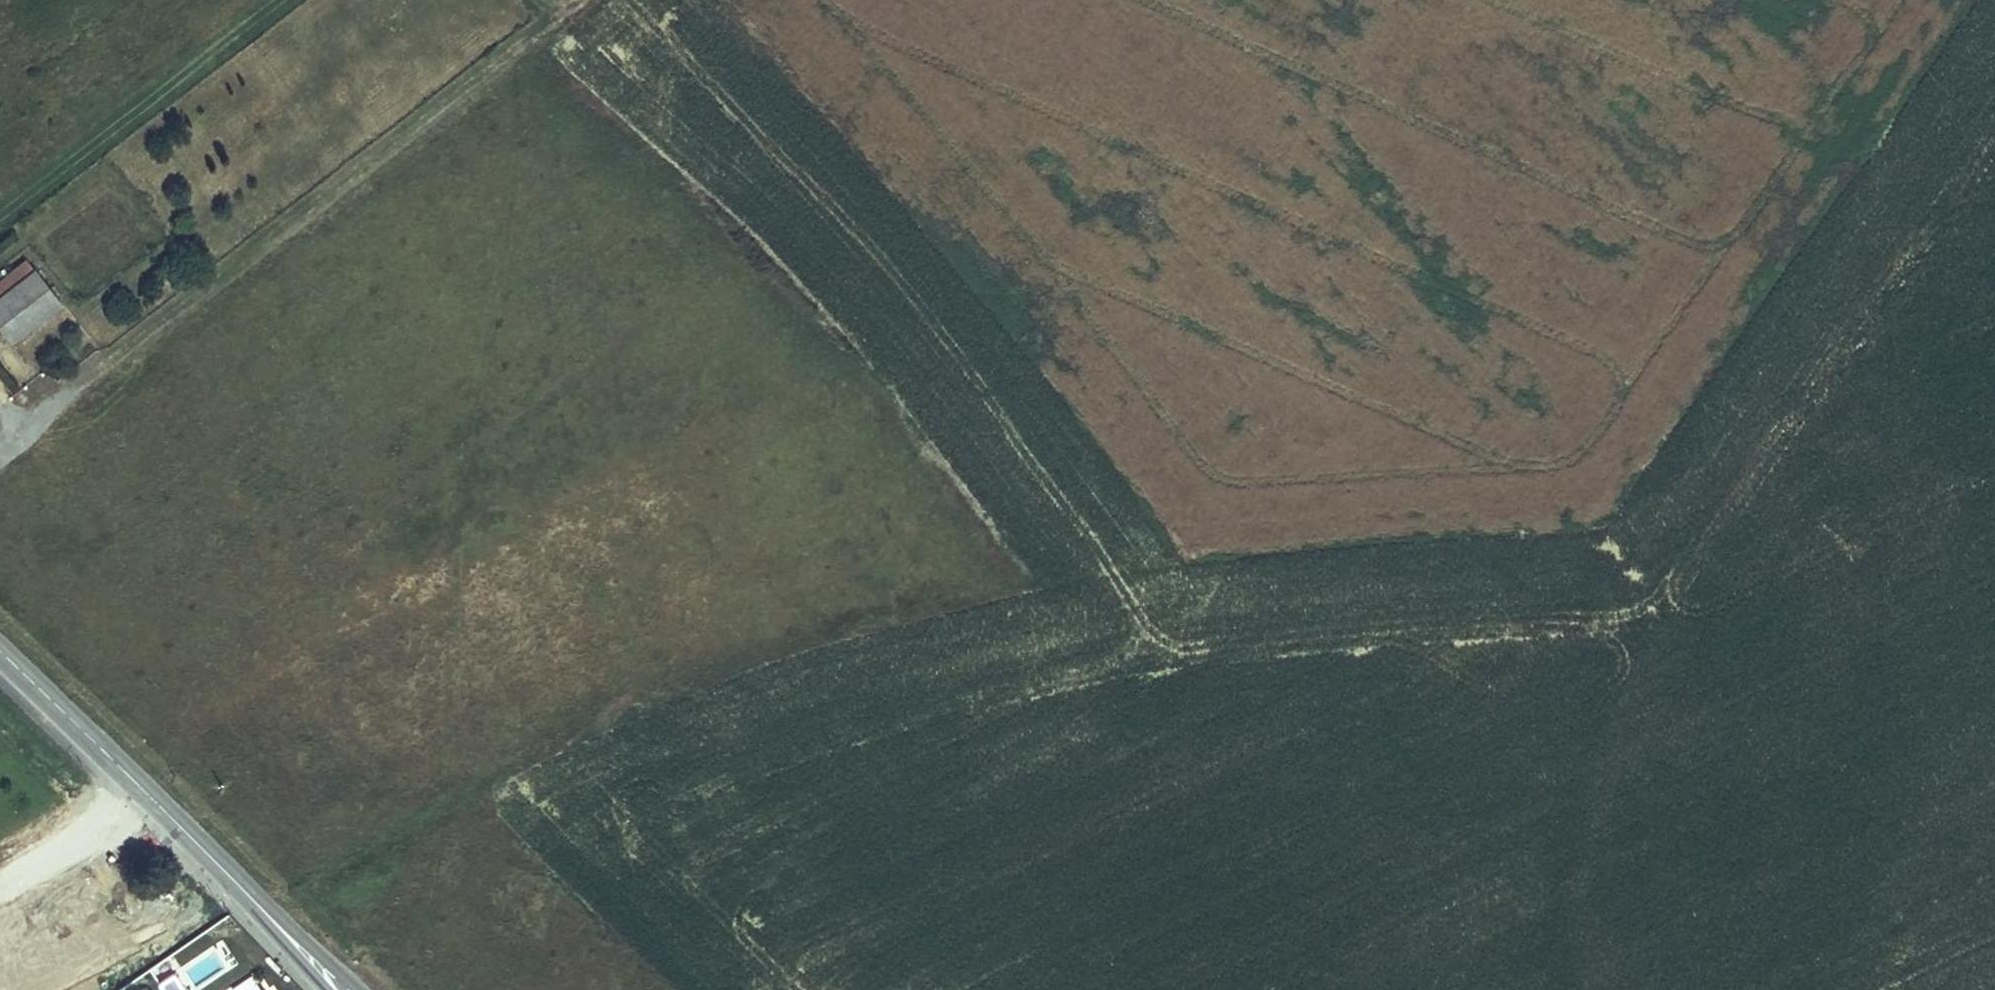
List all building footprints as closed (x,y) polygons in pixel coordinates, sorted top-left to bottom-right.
[(60,301),(36,269),(0,297),(0,325),(12,341),(60,301)] [(214,951),(180,973),(190,989),(225,967),(214,951)] [(163,989),(186,989),(173,967),(155,978),(163,989)]
